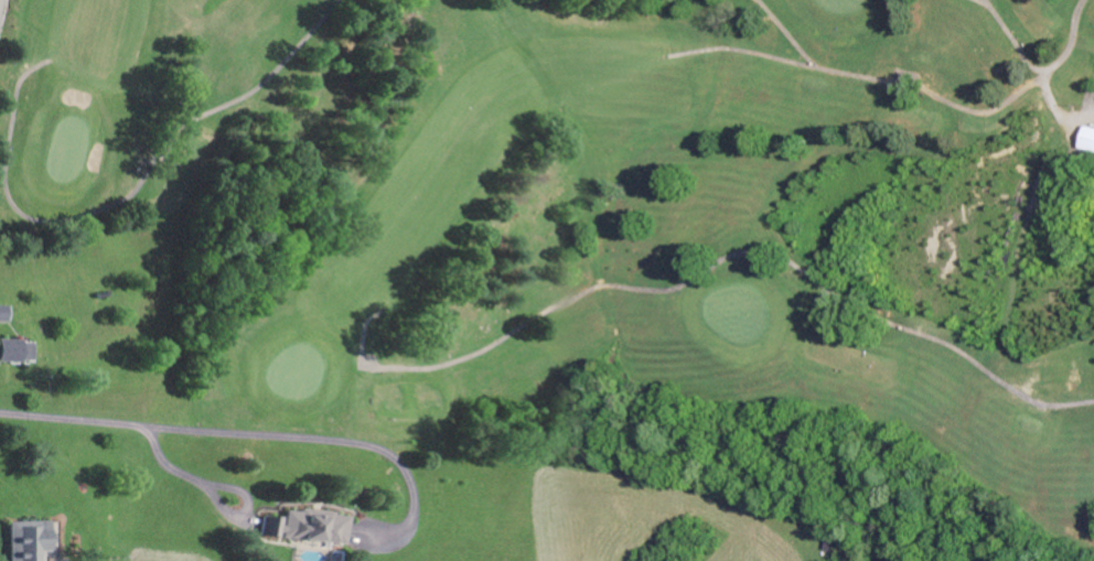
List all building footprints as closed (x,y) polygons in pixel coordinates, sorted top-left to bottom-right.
[(1084,124),(1079,146),(1093,150),(1093,127),(1084,124)] [(0,304),(0,321),(7,321),(8,305),(0,304)] [(0,340),(0,360),(34,361),(34,340),(0,340)] [(263,515),(262,535),(282,537),(282,539),(345,543),(347,513),(285,509),(285,516),(263,515)] [(13,560),(46,560),(46,550),(54,550),(53,520),(12,521),(13,560)]
